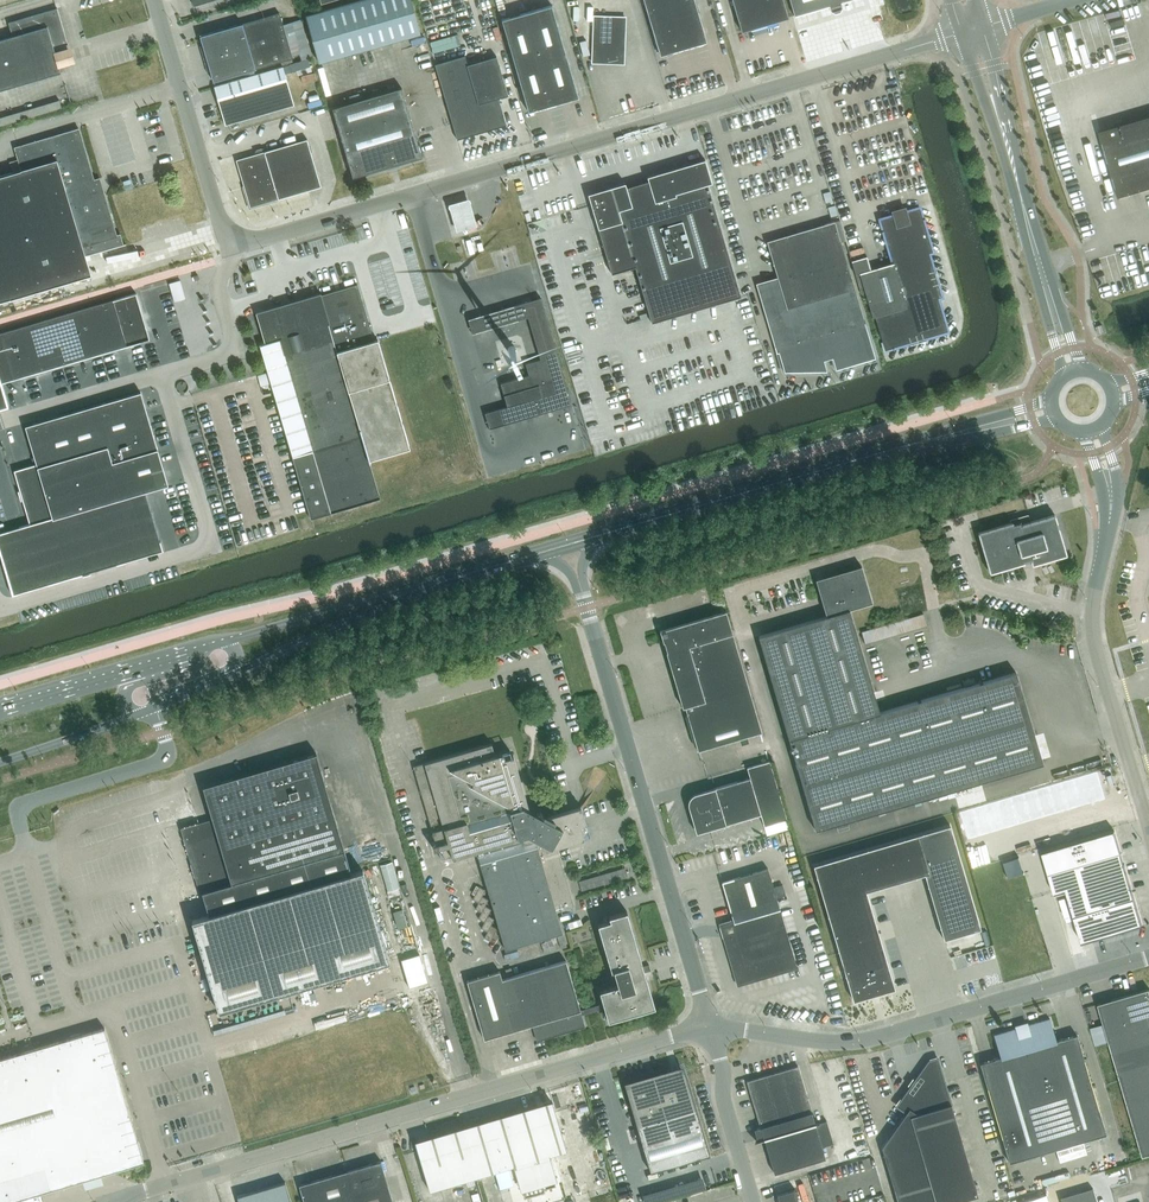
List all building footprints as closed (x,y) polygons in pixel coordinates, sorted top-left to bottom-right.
[(420,33),(411,0),(359,0),(305,15),(318,62),(420,33)] [(500,13),(506,11),(503,0),(496,0),(500,13)] [(696,44),(707,41),(694,0),(644,0),(660,55),(696,44)] [(734,6),(741,31),(788,17),(783,0),(732,0),(734,6)] [(795,16),(829,6),(831,11),(835,13),(840,12),(843,7),(841,2),(848,0),(790,0),(795,16)] [(528,111),(557,103),(578,97),(551,4),(501,19),(528,111)] [(56,8),(8,22),(12,36),(0,39),(0,89),(61,72),(54,47),(67,43),(57,8),(56,8)] [(279,12),(201,35),(200,35),(213,81),(292,58),(279,12)] [(625,17),(594,16),(592,62),(623,63),(625,17)] [(1123,18),(1110,22),(1112,28),(1125,24),(1123,18)] [(457,139),(475,134),(506,124),(498,97),(507,95),(496,56),(467,65),(464,56),(435,64),(457,139)] [(294,105),(285,73),(310,66),(308,59),(215,86),(217,95),(226,124),(294,105)] [(352,177),(393,165),(422,157),(401,87),(332,108),(352,177)] [(1099,131),(1118,196),(1148,187),(1148,116),(1099,131)] [(10,298),(91,275),(86,257),(85,256),(123,245),(120,234),(116,235),(105,196),(104,195),(99,197),(94,180),(94,179),(78,128),(20,146),(15,147),(18,159),(22,170),(12,172),(0,176),(0,301),(10,298)] [(236,160),(245,190),(250,207),(321,186),(307,139),(236,160)] [(635,267),(651,322),(741,296),(707,184),(712,182),(705,159),(647,176),(648,181),(626,187),(625,183),(588,194),(611,274),(635,267)] [(469,197),(448,203),(449,206),(451,213),(452,217),(455,228),(456,231),(476,226),(476,223),(472,211),(470,201),(469,197)] [(851,261),(861,294),(862,293),(865,293),(872,317),(875,316),(883,342),(885,349),(948,331),(938,298),(942,297),(929,252),(933,251),(919,207),(906,211),(905,207),(892,211),(893,215),(880,219),(893,263),(891,263),(871,270),(870,267),(871,267),(868,259),(867,259),(867,256),(852,260),(852,261),(851,261)] [(875,357),(834,221),(767,241),(778,279),(759,285),(784,372),(827,370),(824,360),(832,358),(836,369),(875,357)] [(465,240),(469,254),(475,252),(471,239),(465,240)] [(183,276),(172,278),(175,297),(186,295),(183,276)] [(259,343),(293,456),(311,517),(380,497),(369,462),(370,461),(370,459),(410,447),(390,379),(378,338),(373,339),(357,284),(319,295),(332,339),(284,353),(279,337),(259,343)] [(92,356),(150,339),(136,293),(0,333),(0,408),(8,406),(1,383),(92,356)] [(529,375),(500,383),(507,406),(530,399),(535,415),(565,407),(572,404),(564,376),(541,297),(539,298),(534,299),(530,301),(515,305),(519,319),(528,317),(540,359),(525,363),(529,375)] [(519,319),(515,305),(470,318),(474,332),(519,319)] [(1098,334),(1104,332),(1102,324),(1096,326),(1098,334)] [(267,372),(257,375),(261,386),(270,384),(267,372)] [(150,510),(145,491),(168,484),(140,392),(33,424),(37,438),(41,437),(48,460),(14,470),(30,524),(0,533),(0,549),(13,594),(162,550),(150,510)] [(507,408),(486,415),(490,429),(535,415),(530,399),(507,406),(507,408)] [(1031,564),(1066,554),(1054,514),(1021,524),(1020,520),(978,532),(990,572),(1030,560),(1031,564)] [(1042,763),(1016,672),(879,712),(849,609),(872,602),(861,566),(815,579),(826,616),(758,636),(760,641),(788,738),(815,830),(1042,763)] [(698,750),(761,731),(737,648),(726,611),(720,612),(720,613),(660,630),(683,707),(685,707),(698,750)] [(760,641),(737,648),(761,731),(765,745),(788,738),(760,641)] [(581,807),(553,815),(550,817),(538,810),(537,813),(529,809),(513,755),(511,756),(510,750),(494,754),(491,743),(413,766),(436,843),(434,844),(433,844),(433,845),(433,846),(433,847),(433,848),(434,848),(435,848),(436,848),(438,848),(441,859),(474,850),(475,854),(477,855),(477,856),(505,949),(562,932),(554,905),(562,902),(564,909),(574,906),(556,844),(589,834),(581,807)] [(317,753),(315,753),(203,786),(212,819),(181,827),(186,843),(185,843),(194,877),(189,882),(192,889),(199,891),(199,893),(202,892),(207,908),(350,866),(317,753)] [(696,832),(698,832),(699,832),(710,828),(760,814),(764,825),(786,819),(769,758),(746,765),(750,777),(713,788),(695,793),(693,794),(691,796),(689,798),(688,801),(688,803),(688,806),(688,808),(696,832)] [(1097,772),(1072,779),(1076,793),(1101,785),(1097,772)] [(1072,779),(1060,783),(1068,810),(1080,806),(1076,793),(1072,779)] [(1060,783),(1047,786),(1055,814),(1068,810),(1060,783)] [(1101,785),(1076,793),(1080,806),(1105,799),(1101,785)] [(1047,786),(1035,790),(1043,817),(1055,814),(1047,786)] [(1035,790),(1022,794),(1030,821),(1043,817),(1035,790)] [(1022,794),(1010,797),(1018,825),(1030,821),(1022,794)] [(1010,797),(997,801),(1005,828),(1018,825),(1010,797)] [(997,801),(985,805),(993,832),(1005,828),(997,801)] [(985,805),(972,808),(980,836),(993,832),(985,805)] [(972,808),(959,812),(967,839),(980,836),(972,808)] [(917,834),(813,865),(839,953),(848,983),(853,1000),(894,988),(889,971),(866,891),(883,886),(924,874),(944,939),(945,939),(980,928),(950,825),(917,834)] [(1114,831),(1042,852),(1054,893),(1055,894),(1066,890),(1082,943),(1092,940),(1094,939),(1094,938),(1141,924),(1141,925),(1142,925),(1125,865),(1121,852),(1114,831)] [(380,865),(387,891),(399,887),(392,861),(380,865)] [(583,888),(629,875),(625,864),(580,878),(583,888)] [(192,920),(218,1011),(389,961),(362,870),(352,873),(350,866),(207,908),(209,915),(192,920)] [(721,881),(722,885),(733,922),(734,922),(737,933),(726,936),(739,982),(796,965),(776,897),(785,894),(782,884),(773,887),(768,868),(721,881)] [(479,886),(472,899),(479,902),(482,896),(485,890),(479,886)] [(479,902),(475,909),(482,912),(485,906),(488,900),(482,896),(479,902)] [(395,908),(399,923),(408,921),(404,905),(395,908)] [(482,912),(478,918),(484,922),(488,916),(491,909),(485,906),(482,912)] [(600,1004),(580,1009),(582,1014),(604,1008),(608,1020),(654,1006),(644,972),(650,970),(649,964),(643,966),(626,911),(627,911),(608,916),(609,920),(597,924),(611,970),(613,970),(618,984),(599,990),(603,1003),(600,1004)] [(484,922),(481,928),(487,931),(491,925),(494,919),(488,916),(484,922)] [(487,931),(484,938),(490,941),(497,928),(491,925),(487,931)] [(401,959),(409,987),(428,981),(419,954),(401,959)] [(467,980),(484,1038),(531,1025),(535,1037),(543,1035),(544,1039),(585,1027),(580,1009),(580,1010),(566,960),(502,979),(499,971),(467,980)] [(1098,1003),(1109,1042),(1148,1030),(1148,988),(1098,1003)] [(1049,1018),(1028,1025),(993,1035),(1000,1057),(979,1063),(1009,1162),(1106,1134),(1076,1034),(1056,1040),(1049,1018)] [(109,1172),(144,1161),(104,1028),(0,1058),(0,1201),(6,1201),(109,1172)] [(1120,1080),(1148,1071),(1148,1030),(1109,1042),(1120,1080)] [(906,1113),(882,1147),(898,1201),(954,1201),(978,1195),(937,1057),(928,1060),(896,1106),(906,1113)] [(678,1066),(671,1068),(671,1071),(665,1073),(664,1070),(624,1082),(650,1171),(709,1154),(686,1077),(683,1077),(681,1069),(679,1069),(678,1066)] [(764,1138),(774,1173),(825,1158),(822,1146),(833,1143),(826,1120),(815,1123),(798,1066),(747,1081),(760,1127),(757,1128),(760,1139),(764,1138)] [(1132,1118),(1148,1113),(1148,1071),(1120,1080),(1132,1118)] [(545,1194),(543,1189),(555,1185),(547,1155),(566,1149),(553,1103),(518,1113),(517,1107),(505,1111),(507,1117),(484,1123),(482,1117),(471,1121),(472,1127),(464,1129),(415,1144),(429,1190),(474,1177),(515,1165),(522,1188),(525,1200),(545,1194)] [(1132,1118),(1143,1156),(1148,1154),(1148,1113),(1132,1118)] [(380,1161),(345,1171),(355,1201),(392,1201),(380,1161)] [(305,1201),(355,1201),(345,1171),(299,1185),(305,1201)] [(239,1201),(291,1201),(285,1182),(237,1196),(239,1201)] [(776,1194),(779,1201),(799,1201),(795,1188),(776,1194)] [(1092,1188),(1060,1197),(1061,1201),(1096,1201),(1092,1188)]
